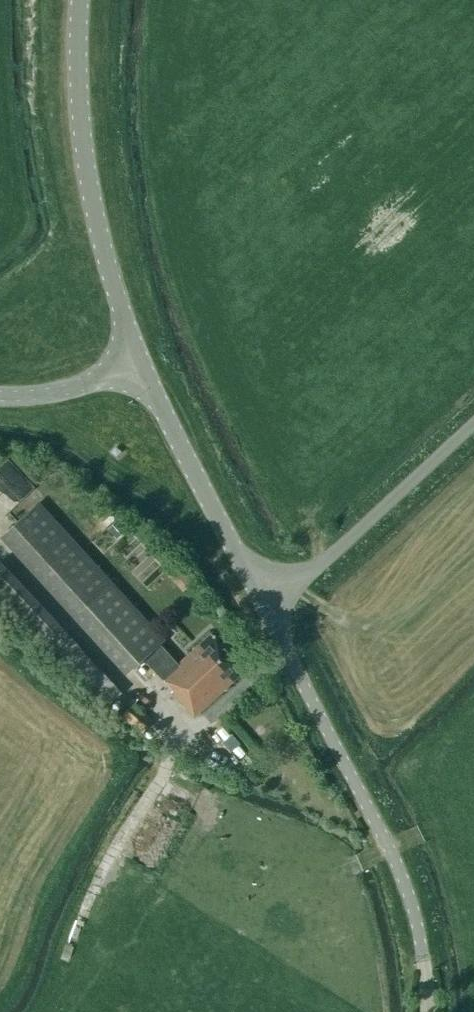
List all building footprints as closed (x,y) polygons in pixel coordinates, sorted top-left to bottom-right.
[(37,484),(11,455),(0,465),(0,481),(18,501),(37,484)] [(127,674),(144,658),(163,679),(162,679),(173,691),(172,692),(194,717),(245,671),(212,634),(178,664),(160,644),(162,641),(37,503),(0,537),(127,674)] [(39,649),(61,628),(0,563),(0,608),(39,649)] [(63,629),(45,646),(104,710),(122,694),(63,629)]
